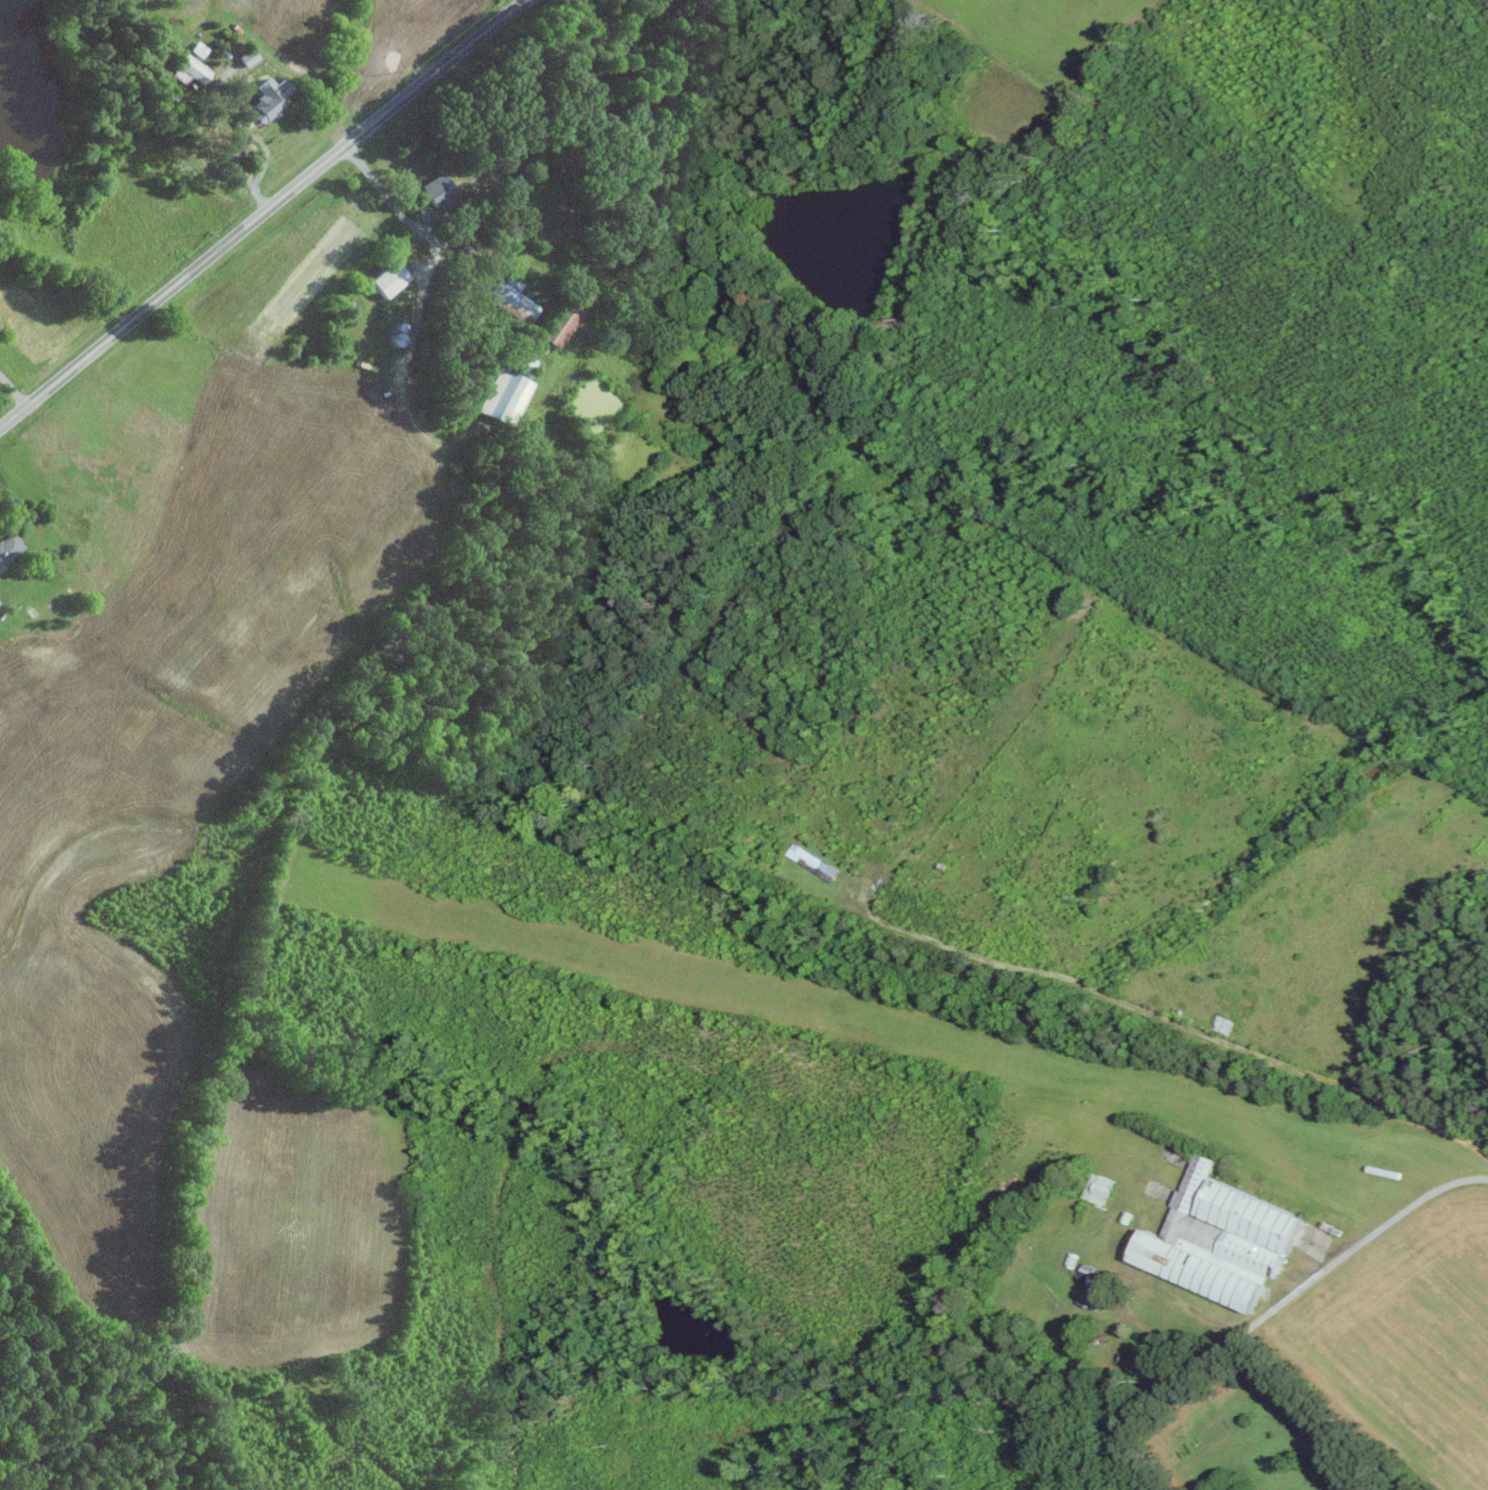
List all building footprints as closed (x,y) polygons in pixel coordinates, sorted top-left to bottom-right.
[(190,51),(200,59),(207,49),(196,42),(190,51)] [(237,57),(242,68),(257,61),(252,50),(237,57)] [(211,69),(182,56),(175,72),(204,85),(211,69)] [(419,186),(434,209),(456,194),(441,172),(419,186)] [(383,298),(407,278),(392,261),(368,281),(383,298)] [(537,308),(497,279),(485,296),(524,325),(537,308)] [(559,350),(595,296),(575,283),(540,337),(559,350)] [(479,413),(495,419),(498,411),(517,418),(531,381),(496,368),(479,413)] [(23,550),(11,532),(0,539),(0,565),(23,550)] [(1256,1310),(1272,1264),(1280,1267),(1284,1255),(1291,1257),(1306,1214),(1210,1180),(1218,1160),(1196,1152),(1182,1192),(1177,1190),(1172,1206),(1173,1206),(1163,1237),(1143,1229),(1130,1265),(1256,1310)] [(1095,1309),(1108,1272),(1085,1264),(1083,1270),(1093,1274),(1087,1290),(1082,1289),(1077,1303),(1095,1309)]
